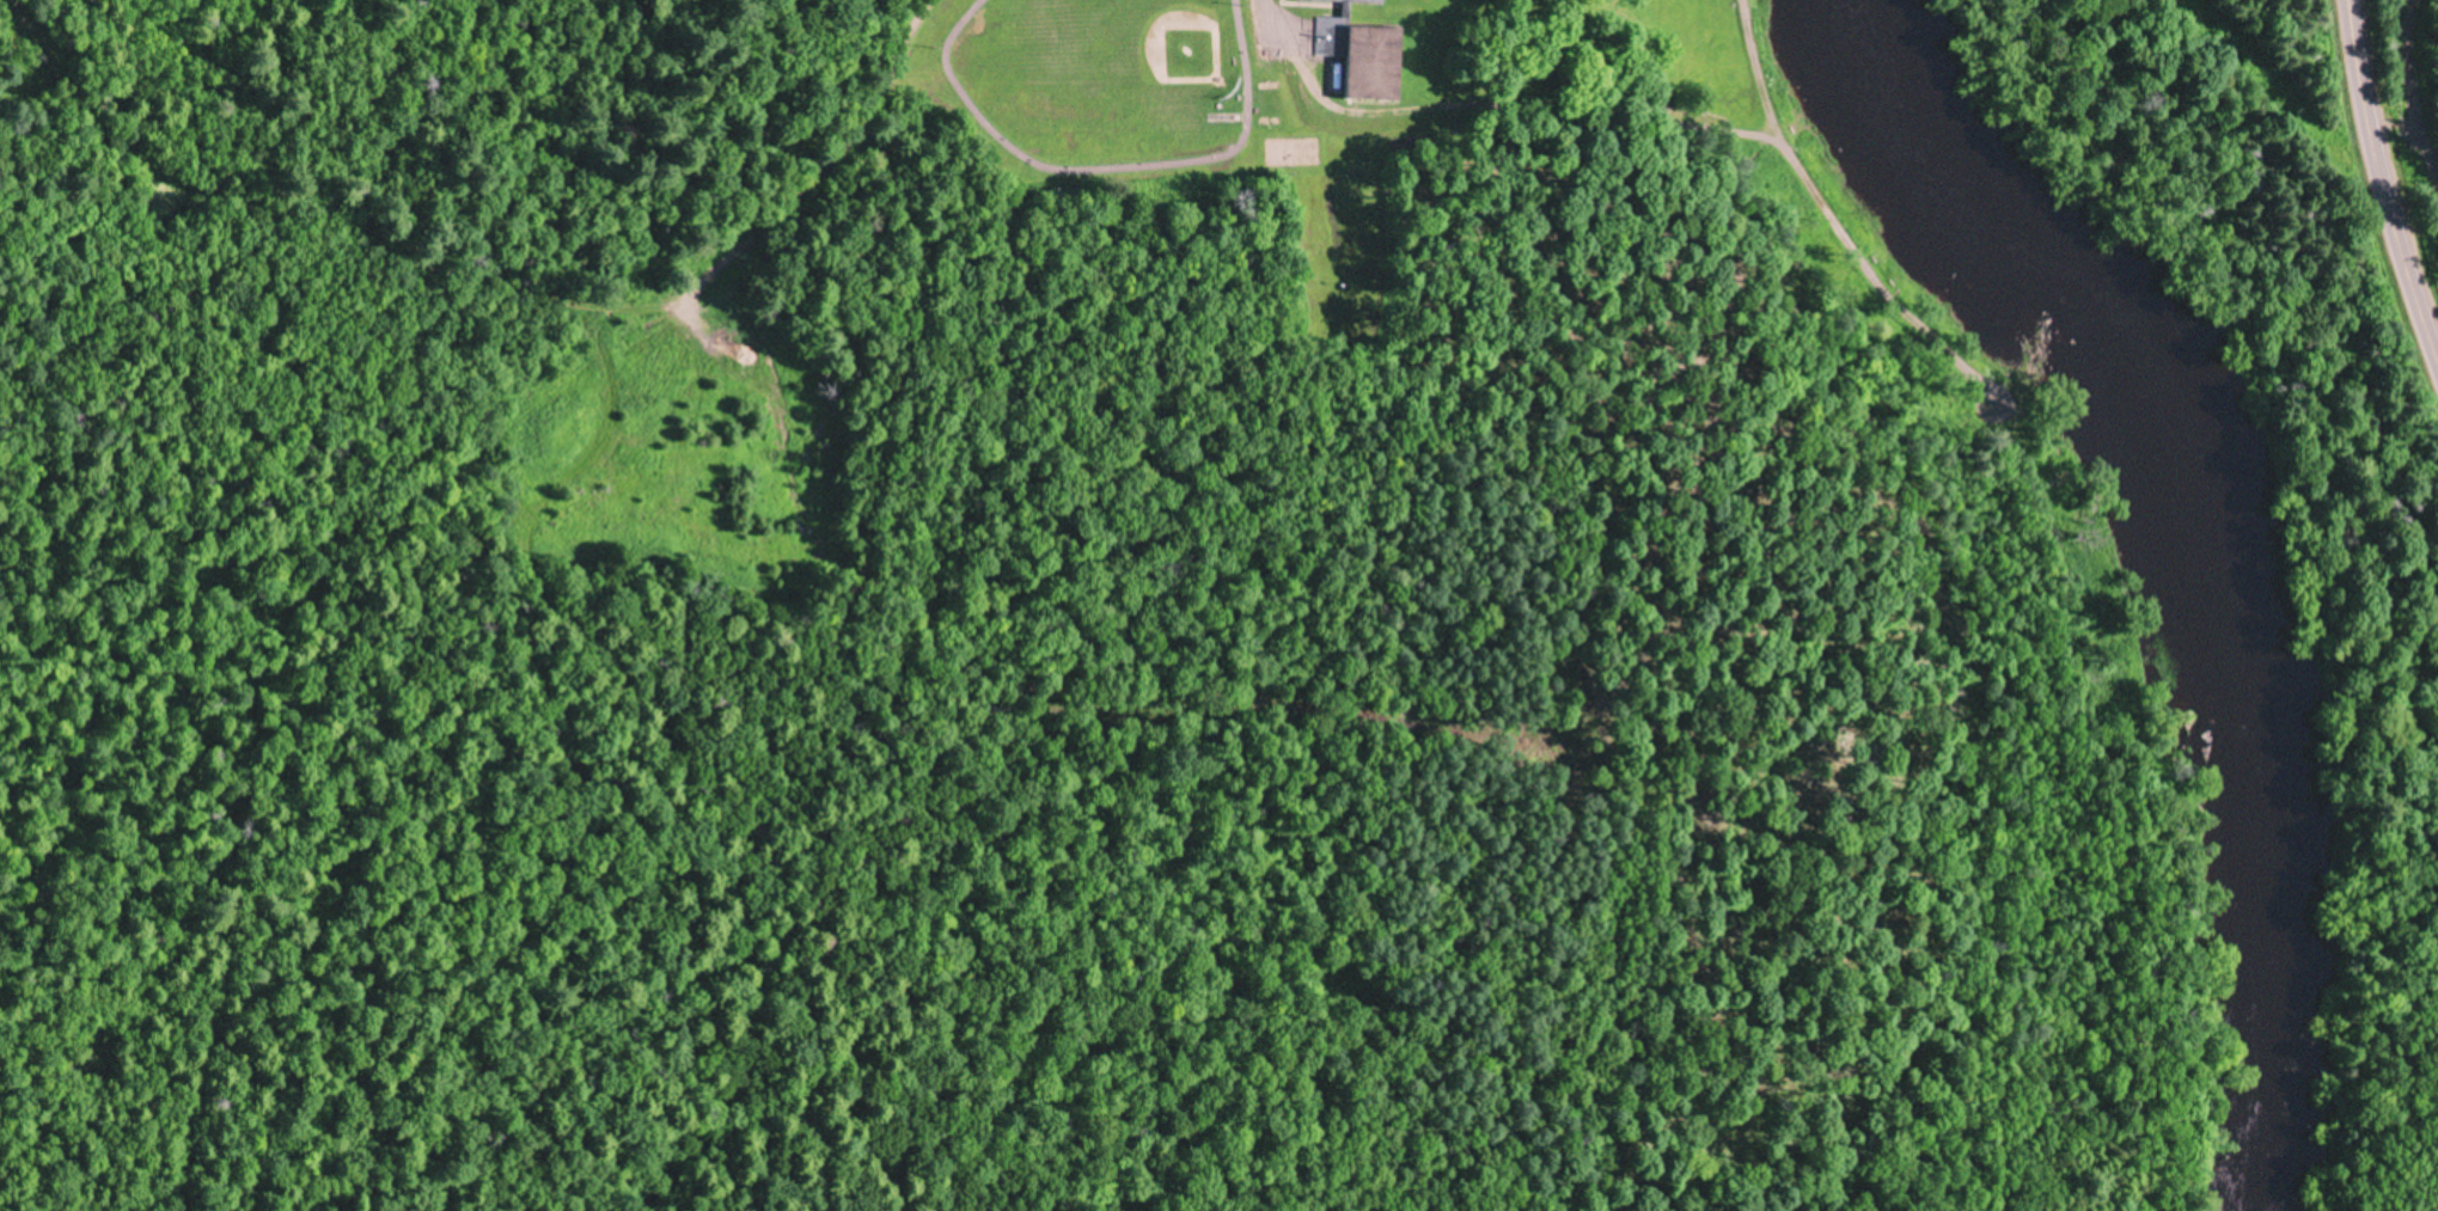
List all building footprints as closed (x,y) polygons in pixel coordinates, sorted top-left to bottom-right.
[(1315,56),(1347,57),(1346,100),(1400,101),(1402,29),(1349,27),(1349,18),(1316,17),(1315,56)]
